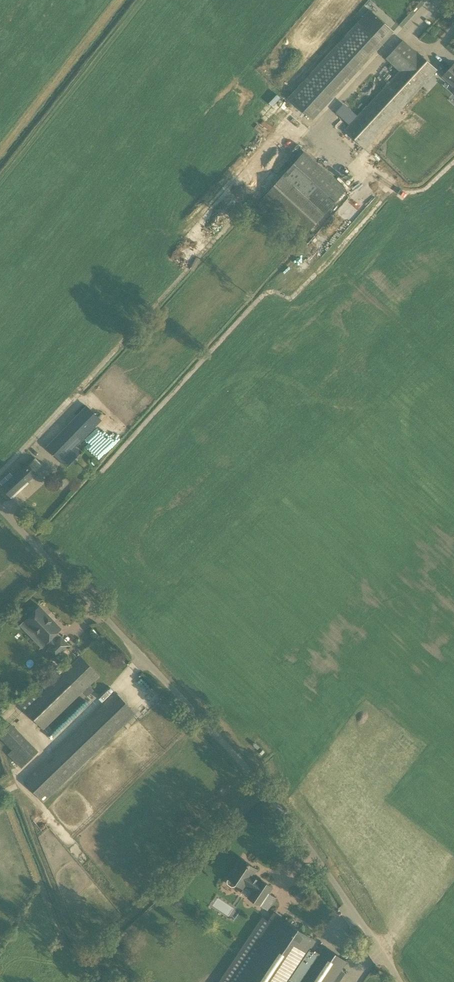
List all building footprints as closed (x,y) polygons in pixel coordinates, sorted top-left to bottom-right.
[(353,28),(377,50),(394,32),(370,10),(353,28)] [(335,47),(288,98),(312,120),(377,50),(353,28),(335,47)] [(386,59),(399,70),(344,130),(365,149),(437,70),(417,52),(417,53),(403,40),(386,59)] [(453,66),(453,65),(443,76),(442,77),(453,88),(453,66)] [(277,109),(286,99),(282,96),(273,106),(277,109)] [(248,119),(251,122),(263,108),(259,105),(248,119)] [(264,108),(248,125),(260,136),(264,132),(256,125),(268,111),(264,108)] [(271,148),(248,174),(244,170),(236,179),(249,191),(281,157),(271,148)] [(260,200),(302,238),(346,189),(304,151),(260,200)] [(235,198),(224,207),(228,212),(239,203),(235,198)] [(85,407),(46,447),(67,468),(82,452),(76,446),(100,421),(85,407)] [(37,473),(28,464),(2,488),(11,497),(37,473)] [(20,491),(13,499),(20,505),(27,498),(20,491)] [(24,622),(46,644),(47,643),(50,646),(46,650),(55,659),(69,646),(68,645),(68,646),(65,649),(57,640),(54,643),(51,639),(61,629),(55,622),(53,623),(47,617),(48,615),(40,606),(33,613),(29,609),(23,615),(27,619),(24,622)] [(81,657),(38,699),(29,690),(17,702),(43,729),(83,691),(88,696),(93,690),(88,685),(99,675),(81,657)] [(55,668),(50,674),(55,679),(61,674),(60,674),(55,669),(55,668)] [(24,782),(43,802),(135,713),(116,693),(51,756),(53,758),(48,763),(46,761),(24,782)] [(64,728),(75,717),(71,713),(61,724),(64,728)] [(11,723),(0,735),(0,738),(12,750),(7,754),(21,768),(38,751),(11,723)] [(228,879),(227,881),(227,883),(232,886),(235,886),(236,884),(243,889),(241,892),(248,896),(247,897),(266,910),(275,898),(268,893),(272,887),(261,879),(260,881),(252,876),(257,869),(241,859),(228,879)] [(346,962),(324,947),(319,955),(310,948),(315,941),(273,913),(227,981),(333,981),(346,962)]
